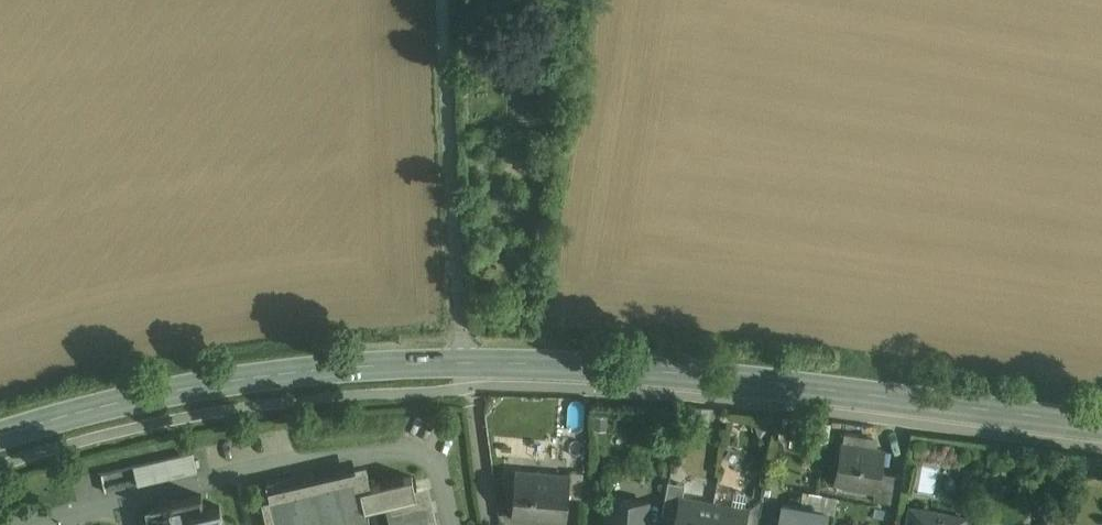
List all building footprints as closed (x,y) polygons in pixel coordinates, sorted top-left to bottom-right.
[(867,436),(845,432),(843,443),(843,444),(836,481),(876,488),(879,472),(883,450),(865,447),(867,436)] [(193,452),(134,466),(138,484),(197,470),(193,452)] [(569,475),(515,471),(512,517),(566,522),(569,496),(571,475),(569,475)] [(584,472),(570,471),(569,475),(571,475),(569,496),(582,497),(584,472)] [(903,476),(879,472),(876,488),(873,500),(898,504),(903,476)] [(422,491),(416,492),(413,476),(363,487),(361,476),(270,496),(267,483),(266,484),(269,496),(262,498),(268,524),(281,524),(284,524),(285,524),(304,524),(317,521),(318,524),(327,524),(338,523),(336,516),(349,513),(351,520),(370,515),(368,506),(387,502),(390,518),(397,517),(399,524),(430,524),(422,491)] [(685,484),(668,481),(663,514),(676,516),(680,498),(683,499),(685,484)] [(220,505),(205,509),(202,494),(151,506),(155,524),(224,524),(220,505)] [(747,495),(744,510),(748,510),(745,524),(758,524),(763,498),(747,495)] [(610,498),(608,524),(645,524),(647,501),(610,498)] [(680,498),(676,516),(675,524),(710,524),(714,504),(683,499),(680,498)] [(714,504),(710,524),(745,524),(748,510),(744,510),(714,504)] [(783,504),(779,524),(824,524),(827,511),(783,504)] [(911,507),(908,524),(965,524),(967,518),(911,507)]
